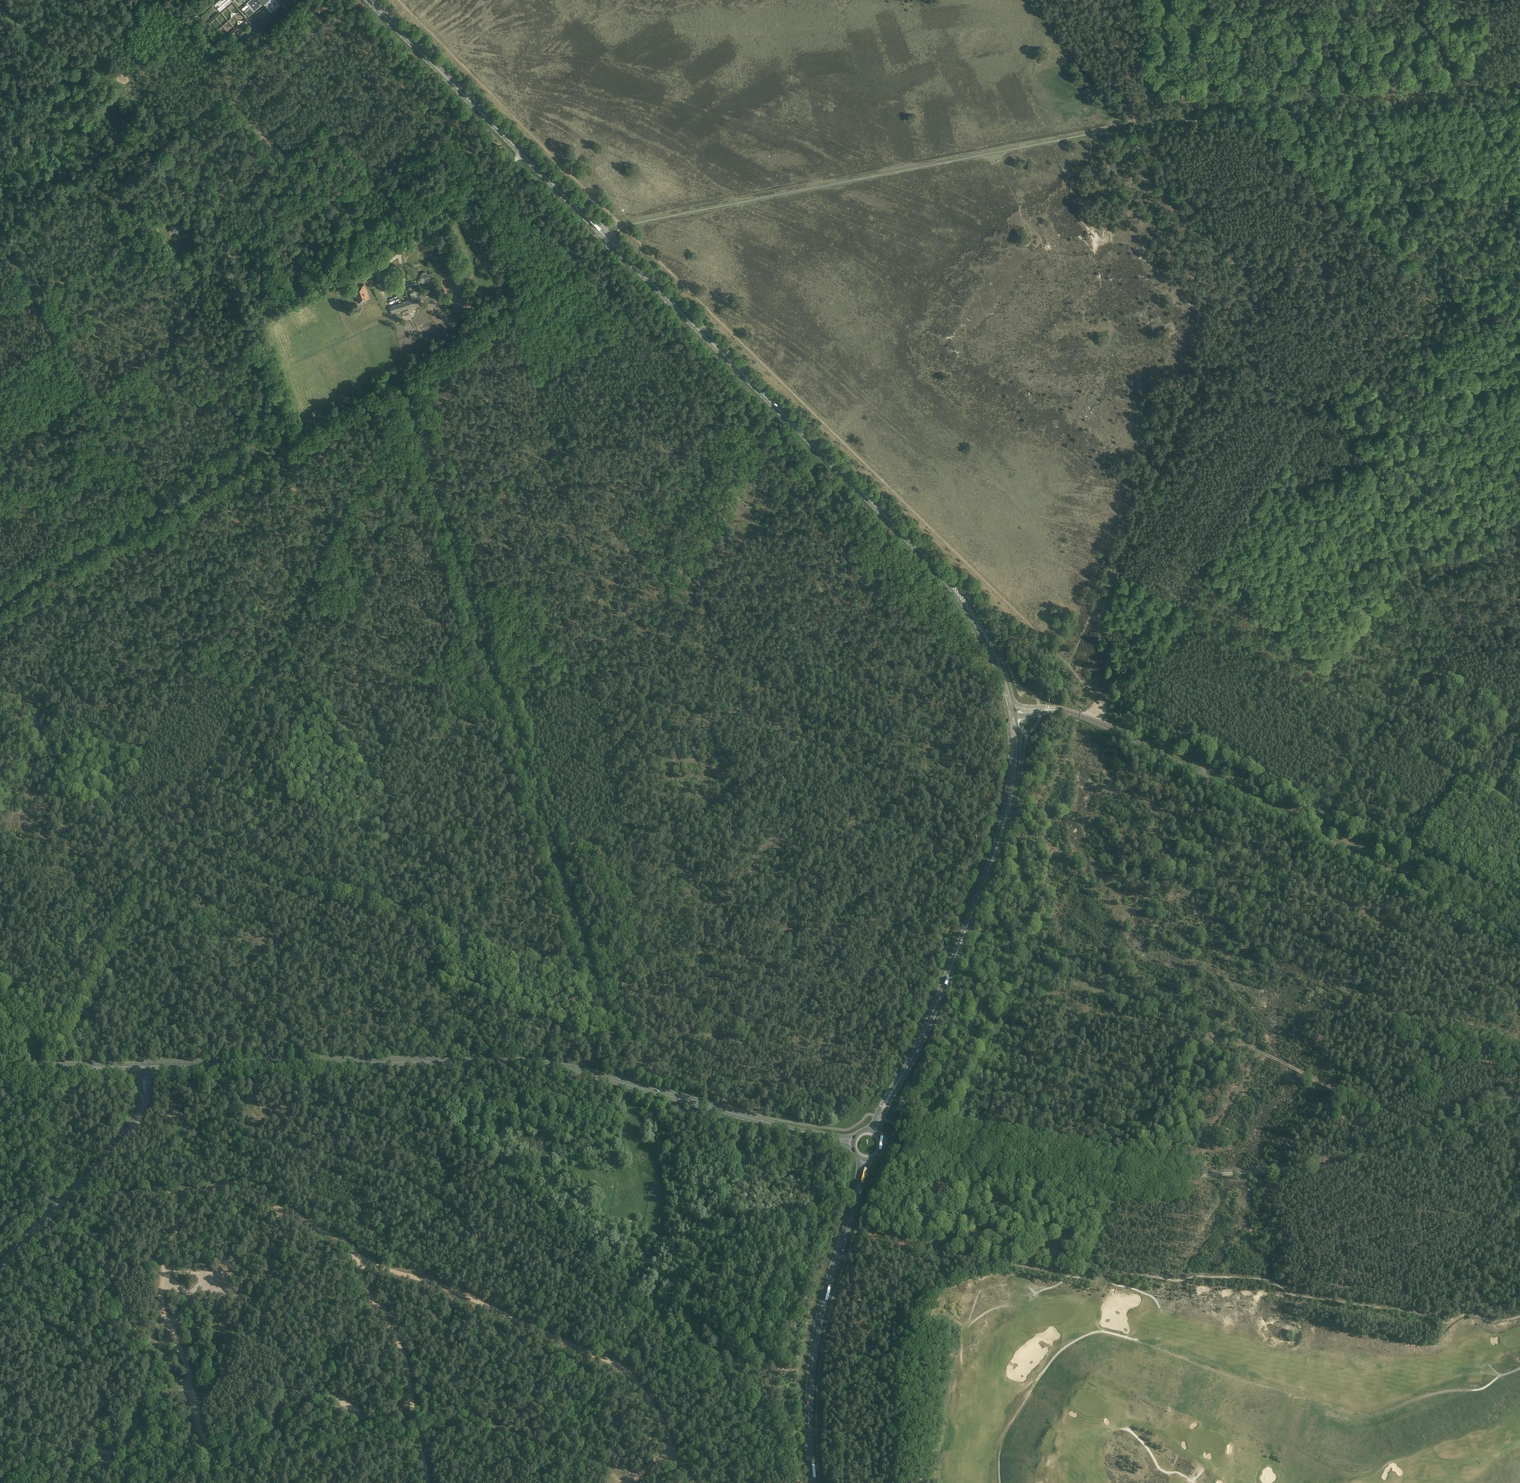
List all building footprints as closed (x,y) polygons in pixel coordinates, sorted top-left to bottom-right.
[(246,3),(249,6),(244,11),(249,16),(264,4),(271,12),(279,5),(276,0),(250,0),(246,3)] [(184,223),(172,226),(173,232),(185,228),(184,223)] [(433,252),(434,259),(444,257),(442,250),(433,252)] [(421,283),(434,280),(432,273),(427,274),(427,272),(426,272),(422,273),(422,275),(419,276),(420,278),(417,278),(418,282),(421,281),(421,283)] [(353,289),(358,302),(369,298),(364,285),(353,289)] [(390,306),(392,314),(420,304),(418,297),(409,300),(409,297),(406,298),(407,301),(390,306)]
